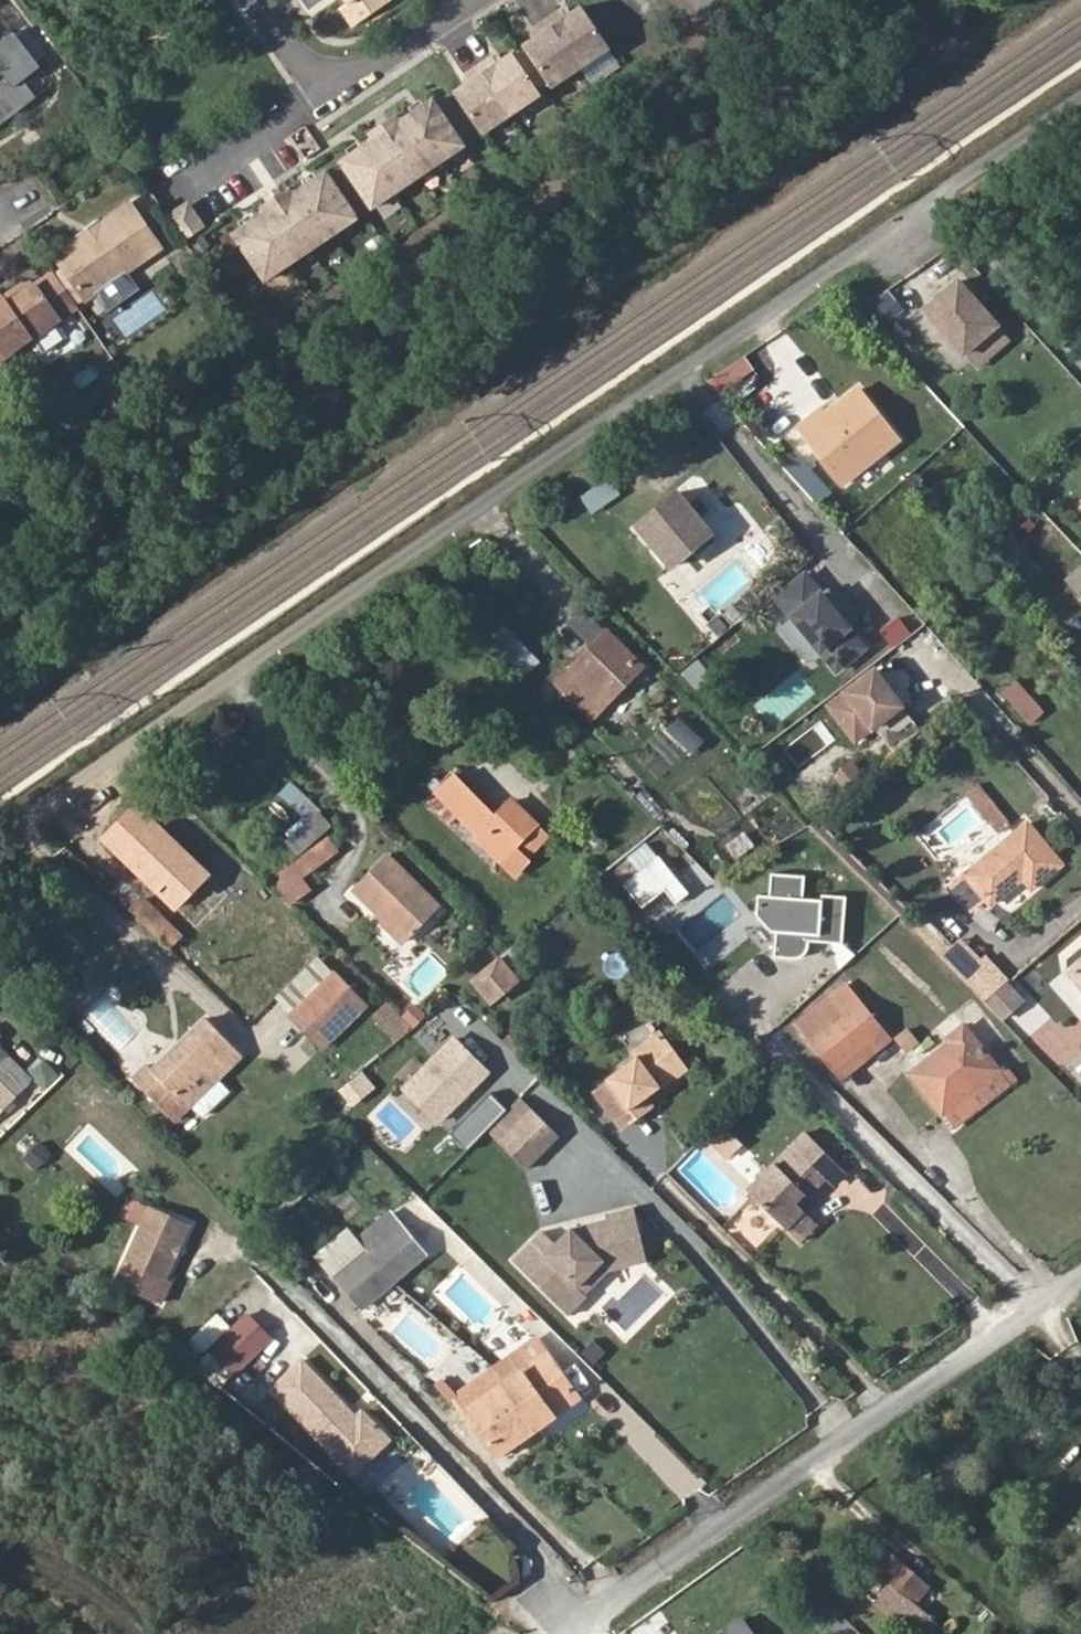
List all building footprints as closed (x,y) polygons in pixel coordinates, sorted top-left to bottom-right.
[(352,12),(370,0),(343,0),(352,12)] [(585,5),(454,90),(485,137),(616,52),(585,5)] [(29,101),(17,82),(35,69),(32,65),(41,57),(21,29),(11,36),(9,32),(0,39),(0,122),(29,101)] [(434,96),(338,162),(372,211),(468,145),(434,96)] [(328,167),(232,233),(266,282),(362,216),(328,167)] [(183,238),(203,226),(187,199),(167,211),(183,238)] [(121,270),(122,269),(117,262),(151,240),(126,202),(97,221),(93,237),(79,235),(67,243),(63,237),(48,248),(60,265),(81,297),(91,291),(121,270)] [(75,228),(79,235),(93,237),(97,221),(93,216),(75,228)] [(117,262),(122,269),(156,246),(151,240),(117,262)] [(60,265),(52,270),(74,302),(81,297),(60,265)] [(74,303),(74,302),(52,270),(51,268),(32,282),(5,300),(0,294),(0,352),(27,333),(55,316),(74,303)] [(91,291),(104,309),(135,288),(121,270),(91,291)] [(0,293),(0,294),(5,300),(32,282),(27,274),(0,293)] [(917,304),(956,347),(989,318),(950,274),(917,304)] [(125,340),(167,312),(153,290),(110,318),(125,340)] [(55,316),(27,333),(36,348),(65,328),(55,316)] [(853,473),(890,445),(854,398),(817,426),(824,434),(813,442),(828,460),(838,454),(853,473)] [(794,463),(842,526),(851,519),(802,457),(794,463)] [(591,512),(618,493),(606,477),(579,496),(591,512)] [(674,492),(636,525),(671,566),(709,534),(674,492)] [(1007,560),(1028,583),(1042,569),(1022,547),(1007,560)] [(1080,597),(1080,561),(1063,578),(1080,597)] [(819,593),(791,617),(820,650),(847,627),(819,593)] [(479,645),(517,682),(539,660),(501,623),(479,645)] [(590,683),(582,692),(600,709),(639,669),(604,635),(573,666),(590,683)] [(564,675),(582,692),(590,683),(573,666),(564,675)] [(901,704),(872,670),(845,693),(874,727),(901,704)] [(454,776),(453,774),(442,786),(435,792),(478,833),(475,836),(511,871),(524,858),(521,856),(512,847),(535,823),(510,799),(499,811),(495,815),(467,788),(471,784),(458,772),(454,776)] [(435,792),(442,786),(432,777),(426,783),(435,792)] [(499,811),(471,784),(467,788),(495,815),(499,811)] [(211,876),(135,803),(100,838),(177,912),(211,876)] [(302,879),(342,844),(307,804),(279,829),(299,852),(265,882),(286,907),(310,887),(302,879)] [(1023,819),(949,881),(968,905),(983,892),(989,900),(1020,875),(1028,886),(1058,862),(1023,819)] [(544,833),(535,823),(512,847),(521,856),(544,833)] [(353,886),(411,938),(443,903),(385,851),(353,886)] [(665,864),(628,890),(646,914),(669,897),(679,912),(693,902),(665,864)] [(808,881),(774,878),(772,901),(761,900),(759,919),(773,937),(778,938),(776,962),(798,964),(803,963),(808,960),(811,954),(812,939),(821,940),(821,947),(845,949),(849,902),(824,900),(824,905),(806,903),(808,881)] [(137,905),(179,942),(182,939),(143,899),(137,905)] [(171,950),(179,942),(137,905),(131,910),(171,950)] [(941,952),(950,939),(917,914),(908,927),(941,952)] [(768,961),(776,962),(778,938),(773,937),(759,919),(744,933),(768,961)] [(960,969),(982,995),(1009,973),(985,947),(960,969)] [(475,976),(493,998),(518,978),(501,956),(475,976)] [(1066,974),(1080,990),(1080,961),(1066,974)] [(318,1043),(361,1003),(330,971),(286,1011),(318,1043)] [(885,1021),(850,978),(801,1017),(836,1060),(885,1021)] [(954,1032),(913,1065),(947,1106),(950,1103),(961,1118),(1014,1074),(1013,1073),(1004,1063),(1002,1060),(1004,1058),(965,1014),(950,1027),(954,1032)] [(241,1054),(205,1018),(176,1048),(180,1053),(171,1062),(167,1058),(152,1071),(147,1066),(134,1081),(175,1121),(241,1054)] [(845,1070),(893,1031),(885,1021),(836,1060),(845,1070)] [(900,1055),(917,1046),(908,1027),(891,1036),(900,1055)] [(613,1083),(600,1094),(624,1129),(641,1116),(636,1108),(649,1098),(665,1086),(661,1081),(685,1063),(664,1033),(640,1051),(644,1055),(610,1079),(613,1083)] [(492,1073),(454,1036),(402,1088),(439,1126),(492,1073)] [(176,1048),(167,1058),(171,1062),(180,1053),(176,1048)] [(1013,1073),(1022,1064),(1013,1055),(1004,1063),(1013,1073)] [(9,1058),(0,1067),(0,1108),(29,1079),(9,1058)] [(665,1086),(689,1068),(685,1063),(661,1081),(665,1086)] [(518,1096),(483,1131),(497,1144),(531,1110),(518,1096)] [(641,1116),(655,1105),(649,1098),(636,1108),(641,1116)] [(497,1144),(524,1172),(559,1137),(531,1110),(497,1144)] [(815,1221),(806,1214),(798,1206),(808,1197),(810,1199),(828,1179),(833,1184),(847,1170),(806,1135),(750,1194),(798,1240),(815,1221)] [(798,1206),(806,1214),(816,1204),(810,1199),(808,1197),(798,1206)] [(188,1224),(149,1206),(113,1283),(157,1303),(168,1280),(163,1278),(188,1224)] [(544,1234),(530,1248),(576,1289),(589,1300),(590,1300),(587,1296),(582,1289),(603,1266),(619,1257),(616,1243),(640,1236),(632,1208),(605,1217),(606,1222),(573,1232),(557,1247),(544,1234)] [(408,1220),(400,1210),(392,1217),(399,1227),(408,1220)] [(392,1217),(362,1239),(372,1248),(376,1252),(411,1225),(408,1220),(399,1227),(392,1217)] [(822,1228),(815,1221),(798,1240),(805,1246),(822,1228)] [(376,1252),(400,1283),(435,1256),(411,1225),(376,1252)] [(582,1289),(587,1296),(609,1274),(648,1260),(640,1236),(616,1243),(619,1257),(603,1266),(582,1289)] [(372,1248),(344,1270),(348,1274),(376,1252),(372,1248)] [(576,1289),(530,1248),(515,1264),(572,1318),(589,1300),(576,1289)] [(371,1306),(400,1283),(376,1252),(348,1274),(371,1306)] [(229,1378),(271,1338),(244,1311),(229,1326),(215,1312),(189,1338),(229,1378)] [(583,1401),(541,1342),(495,1374),(508,1387),(543,1429),(583,1401)] [(302,1363),(272,1390),(350,1479),(387,1445),(360,1415),(351,1424),(344,1417),(347,1414),(302,1363)] [(495,1374),(460,1400),(470,1414),(502,1459),(543,1429),(508,1387),(495,1374)] [(899,1558),(890,1550),(874,1569),(883,1577),(899,1558)] [(874,1603),(910,1633),(925,1615),(912,1602),(928,1584),(899,1558),(883,1577),(890,1584),(874,1603)] [(758,1614),(729,1633),(772,1633),(758,1614)]
